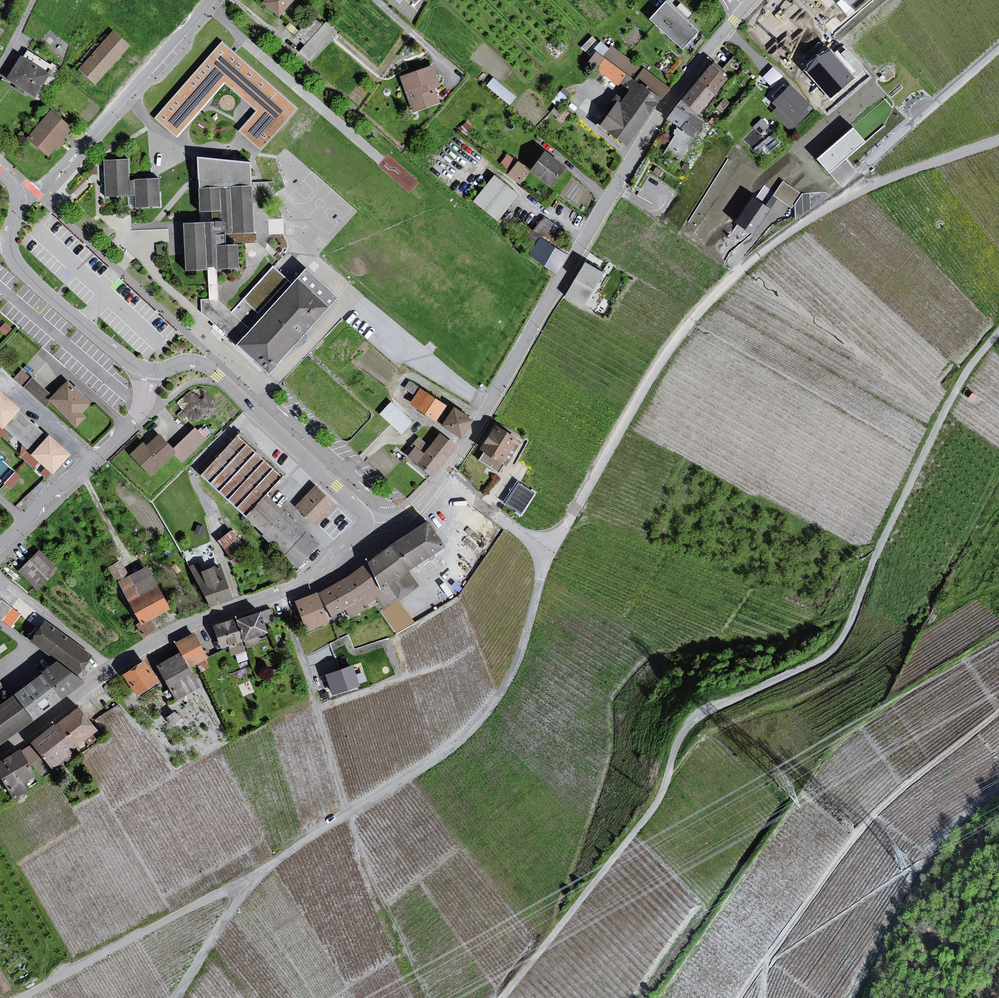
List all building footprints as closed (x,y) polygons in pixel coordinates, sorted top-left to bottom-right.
[(265,2),(279,14),(291,0),(267,0),(265,2)] [(411,15),(425,0),(415,0),(406,10),(411,15)] [(856,11),(869,0),(846,0),(856,11)] [(663,3),(646,21),(678,50),(696,34),(663,3)] [(778,3),(771,7),(777,16),(783,12),(778,3)] [(313,60),(336,28),(324,19),(301,52),(313,60)] [(126,48),(109,32),(75,71),(92,86),(126,48)] [(222,41),(155,118),(173,133),(224,75),(266,111),(244,136),(262,151),(300,108),(222,41)] [(624,92),(597,127),(624,146),(667,91),(639,72),(600,43),(585,65),(624,92)] [(830,49),(805,71),(830,100),(856,78),(830,49)] [(17,57),(3,79),(31,99),(44,76),(17,57)] [(429,66),(396,78),(409,115),(437,105),(432,90),(437,87),(429,66)] [(707,66),(663,120),(674,129),(662,153),(679,165),(703,124),(694,118),(724,79),(707,66)] [(493,76),(486,84),(510,103),(517,94),(493,76)] [(810,104),(791,85),(788,88),(785,84),(772,97),(775,100),(772,102),(777,107),(772,112),(791,131),(809,113),(805,109),(810,104)] [(70,128),(51,112),(29,138),(49,154),(70,128)] [(770,127),(762,119),(753,128),(761,136),(770,127)] [(866,142),(854,129),(818,160),(829,174),(866,142)] [(508,152),(501,160),(507,166),(514,157),(508,152)] [(540,152),(525,173),(547,188),(562,169),(540,152)] [(128,158),(104,160),(106,197),(136,195),(135,181),(129,181),(128,158)] [(250,163),(198,158),(199,189),(251,187),(250,163)] [(516,196),(491,177),(470,202),(494,222),(516,196)] [(792,206),(802,191),(783,178),(773,193),(792,206)] [(157,179),(135,181),(136,195),(137,208),(159,207),(157,179)] [(212,222),(184,224),(186,271),(240,269),(239,244),(226,245),(226,234),(254,233),(251,187),(199,189),(200,212),(212,212),(212,222)] [(753,233),(771,207),(753,195),(735,222),(753,233)] [(565,254),(543,237),(553,226),(542,219),(526,241),(524,254),(551,276),(565,254)] [(583,307),(602,274),(580,263),(571,280),(572,281),(562,297),(583,307)] [(222,330),(238,345),(292,284),(273,267),(231,313),(217,300),(201,300),(202,311),(222,330)] [(338,298),(306,269),(292,284),(238,345),(269,373),(294,347),(297,348),(304,345),(306,343),(307,335),(306,333),(338,298)] [(18,371),(12,378),(42,406),(45,402),(43,401),(48,397),(18,371)] [(414,393),(419,385),(410,379),(405,388),(414,393)] [(86,404),(63,382),(48,397),(43,401),(45,402),(71,428),(82,418),(79,414),(86,404)] [(421,389),(411,403),(436,420),(446,406),(421,389)] [(14,412),(16,410),(0,396),(0,427),(14,412)] [(413,422),(392,401),(380,413),(402,434),(413,422)] [(455,409),(444,425),(461,436),(472,420),(455,409)] [(0,427),(0,428),(28,454),(42,436),(14,412),(0,427)] [(520,443),(496,427),(482,449),(485,452),(479,460),(498,472),(504,463),(506,464),(520,443)] [(191,428),(169,450),(171,452),(168,454),(179,465),(207,436),(198,429),(196,432),(191,428)] [(139,444),(126,456),(145,478),(168,454),(171,452),(169,450),(154,434),(142,447),(139,444)] [(455,446),(440,434),(430,447),(419,438),(407,451),(411,455),(410,457),(431,475),(455,446)] [(28,454),(26,456),(47,475),(66,456),(44,435),(42,436),(28,454)] [(201,475),(246,517),(267,495),(283,477),(238,436),(201,475)] [(11,487),(20,475),(15,471),(5,482),(11,487)] [(518,484),(506,503),(521,513),(533,493),(518,484)] [(315,487),(298,506),(317,523),(334,505),(315,487)] [(267,495),(246,517),(297,565),(317,544),(267,495)] [(444,546),(428,522),(350,576),(320,593),(332,616),(346,609),(350,617),(366,608),(364,605),(377,598),(385,610),(417,586),(406,570),(444,546)] [(219,538),(225,546),(238,536),(232,528),(219,538)] [(36,551),(15,571),(33,592),(53,569),(36,551)] [(216,558),(187,567),(206,609),(229,601),(216,558)] [(164,611),(143,567),(112,582),(133,624),(147,618),(164,611)] [(327,623),(316,594),(296,602),(308,631),(327,623)] [(0,603),(0,620),(10,610),(0,603)] [(257,612),(231,620),(238,644),(265,636),(257,612)] [(153,629),(147,618),(133,624),(141,637),(153,629)] [(231,620),(209,626),(217,651),(238,644),(231,620)] [(41,623),(26,640),(74,678),(90,656),(41,623)] [(172,644),(176,653),(189,669),(206,660),(191,634),(172,644)] [(176,653),(156,664),(160,682),(174,701),(197,687),(189,669),(176,653)] [(140,661),(117,674),(132,697),(155,683),(140,661)] [(49,662),(0,703),(0,740),(78,682),(49,662)] [(353,665),(325,675),(332,696),(360,686),(353,665)] [(93,730),(74,708),(49,726),(68,750),(93,730)] [(68,750),(49,726),(14,749),(34,778),(69,753),(68,750)] [(14,749),(0,758),(0,785),(8,798),(23,791),(34,778),(14,749)]
